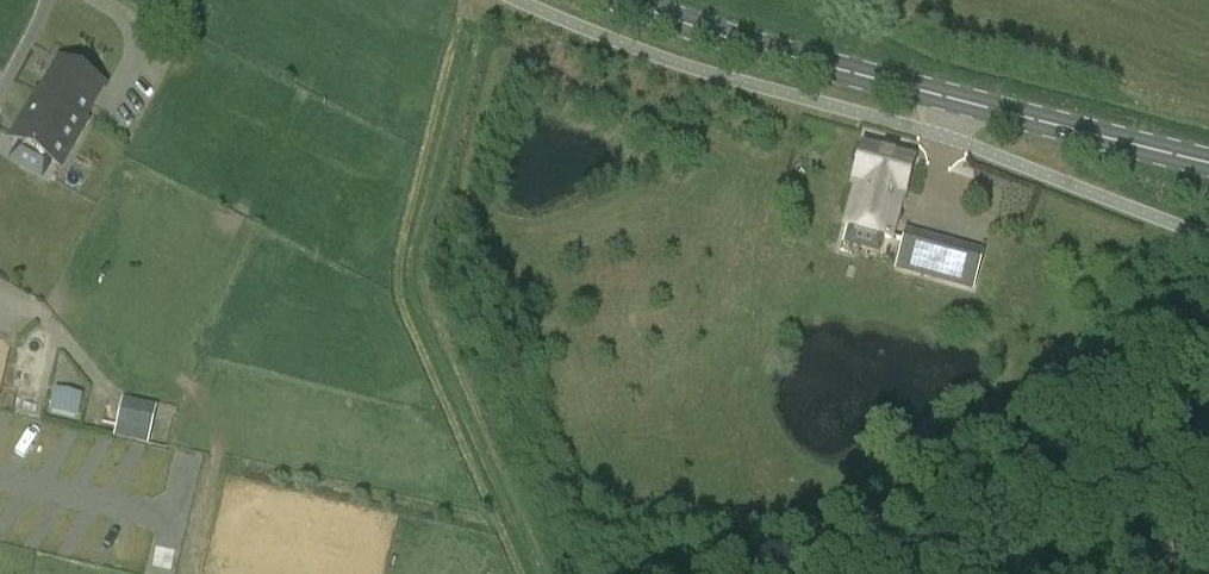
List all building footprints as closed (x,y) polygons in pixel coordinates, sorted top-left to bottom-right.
[(37,94),(11,141),(60,169),(87,123),(85,121),(104,87),(59,61),(40,95),(37,94)] [(890,240),(903,193),(904,193),(913,161),(863,147),(854,181),(858,182),(845,228),(890,240)] [(894,271),(943,284),(954,242),(906,229),(894,271)] [(77,418),(82,395),(56,389),(50,412),(77,418)] [(147,446),(156,407),(122,400),(113,438),(147,446)]
